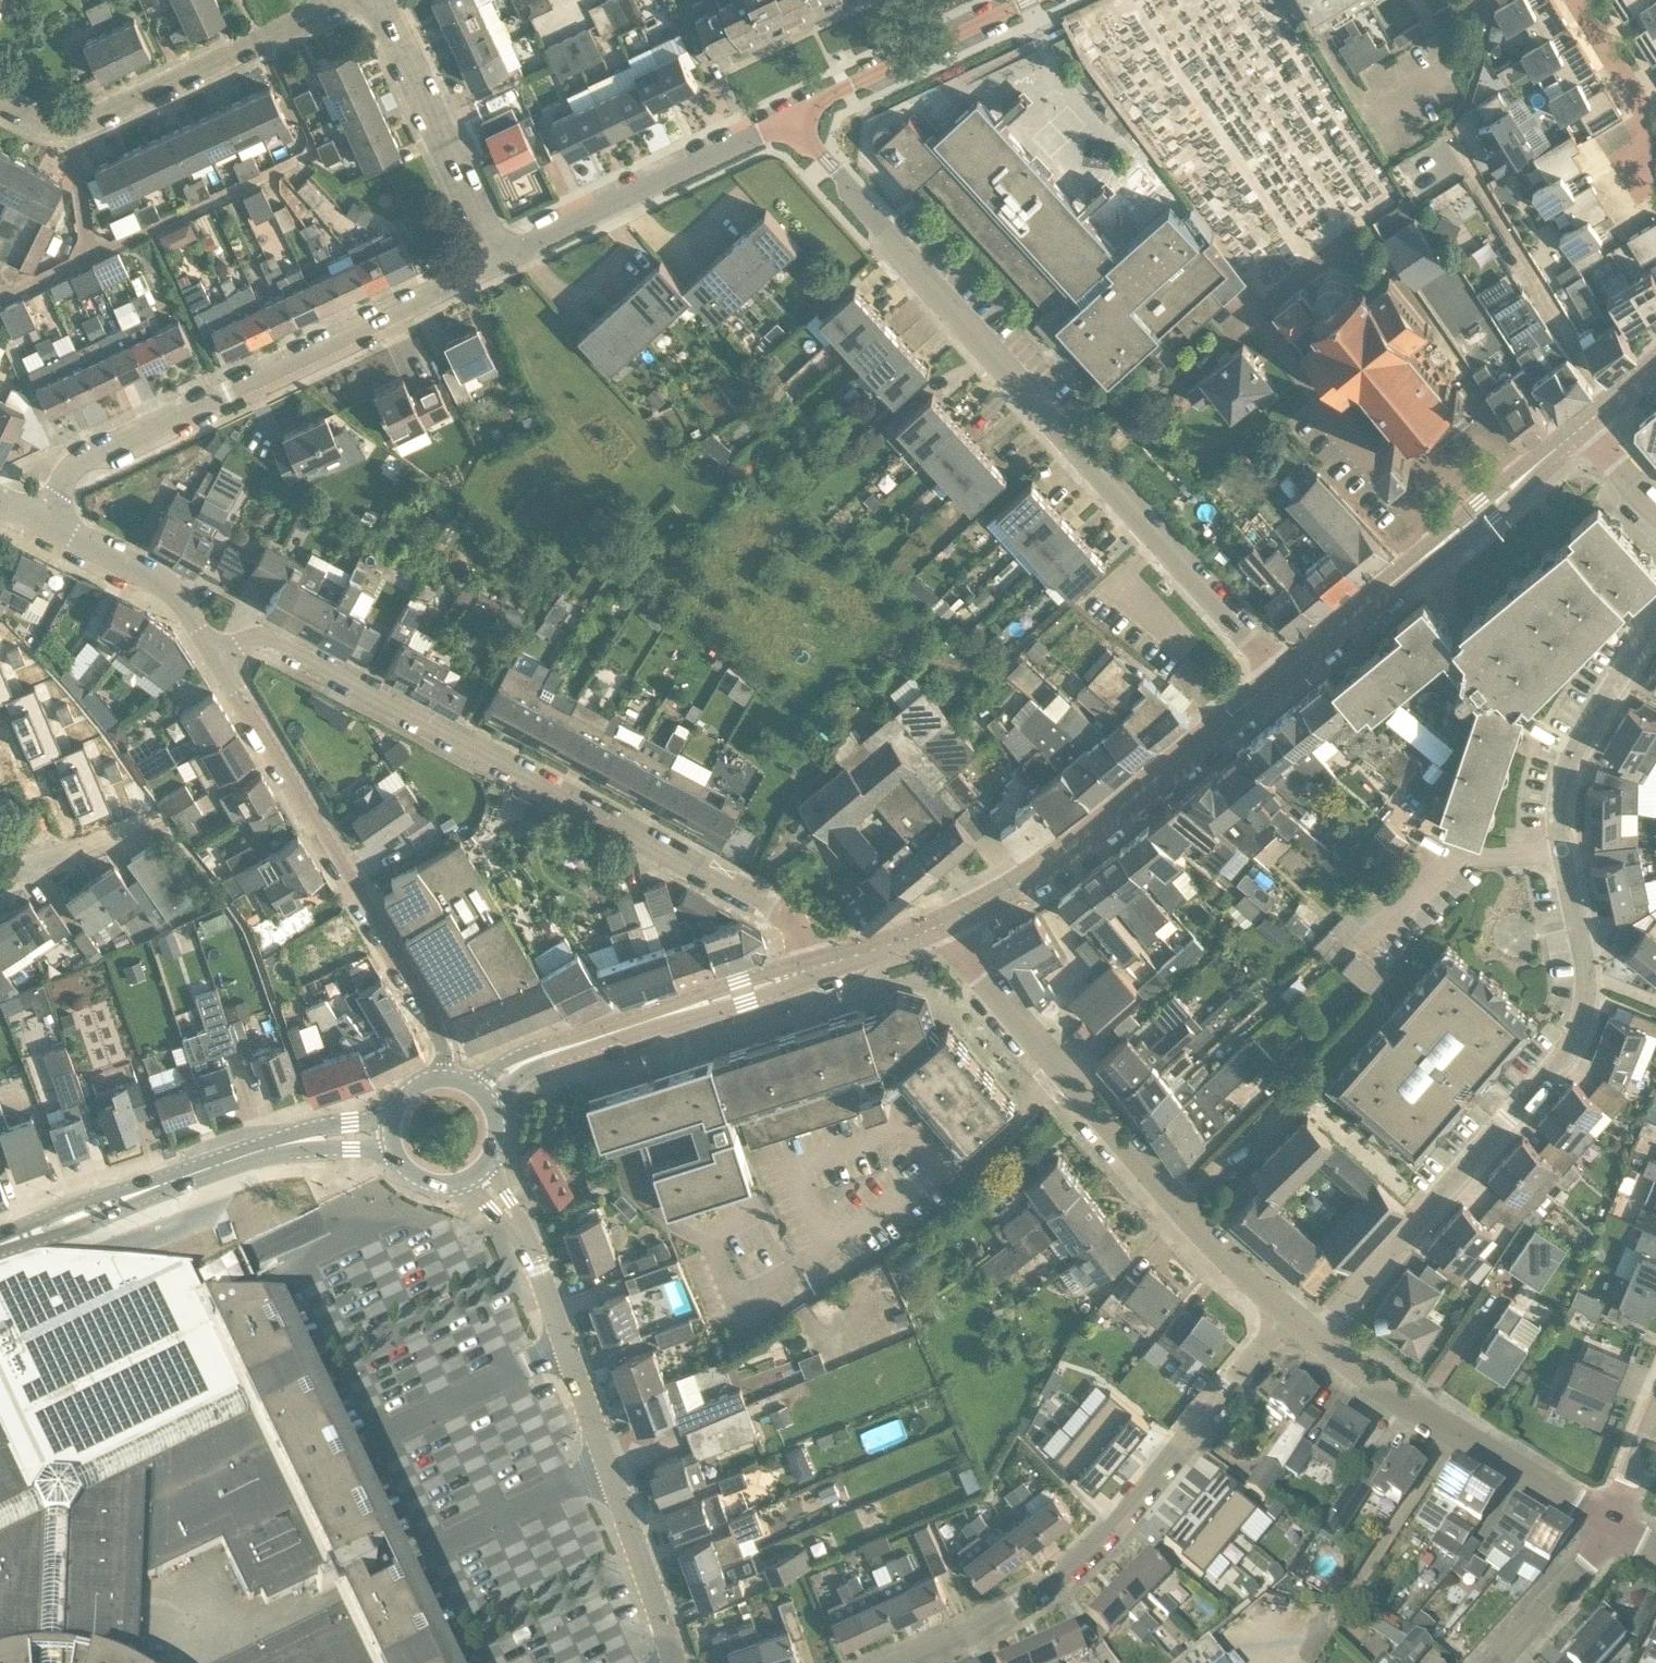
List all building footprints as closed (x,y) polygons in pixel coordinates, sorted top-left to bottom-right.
[(101,18),(111,14),(104,0),(101,0),(94,3),(101,18)] [(175,10),(183,25),(168,33),(173,43),(224,19),(215,0),(196,0),(175,10)] [(196,0),(170,0),(175,10),(196,0)] [(488,0),(434,0),(444,20),(488,0)] [(503,19),(494,0),(488,0),(444,20),(454,42),(503,19)] [(517,8),(523,21),(554,6),(551,0),(534,0),(517,8)] [(630,26),(617,0),(605,0),(602,2),(617,33),(630,26)] [(630,26),(645,19),(636,0),(617,0),(630,26)] [(693,3),(704,30),(692,35),(705,63),(731,51),(729,47),(750,36),(754,43),(792,25),(788,20),(800,14),(803,20),(843,0),(700,0),(693,3)] [(1068,26),(1190,190),(1225,165),(1224,140),(1239,161),(1236,102),(1259,132),(1258,126),(1322,79),(1321,75),(1301,76),(1299,48),(1295,42),(1264,44),(1254,30),(1255,43),(1232,44),(1244,36),(1230,17),(1231,37),(1221,38),(1222,52),(1207,33),(1212,29),(1171,31),(1172,48),(1136,50),(1166,28),(1146,0),(1122,0),(1115,5),(1115,0),(1103,0),(1068,26)] [(1347,8),(1360,0),(1288,0),(1299,17),(1313,8),(1322,23),(1339,13),(1351,33),(1345,37),(1348,42),(1339,47),(1355,72),(1391,50),(1386,42),(1378,47),(1368,29),(1362,33),(1347,8)] [(1473,0),(1454,0),(1431,14),(1437,23),(1473,0)] [(1529,0),(1511,0),(1510,1),(1510,0),(1509,0),(1495,9),(1508,30),(1523,21),(1537,44),(1538,45),(1551,37),(1552,37),(1569,27),(1553,0),(1544,0),(1533,7),(1529,0)] [(1654,0),(1653,0),(1611,0),(1625,21),(1642,10),(1641,9),(1654,1),(1654,0)] [(1654,0),(1654,1),(1641,9),(1642,10),(1651,24),(1634,35),(1653,65),(1655,63),(1655,0),(1654,0)] [(604,39),(617,33),(602,2),(589,8),(604,39)] [(91,23),(101,18),(94,3),(84,8),(91,23)] [(106,30),(123,66),(149,54),(132,18),(106,30)] [(464,64),(501,47),(513,41),(503,19),(454,42),(464,64)] [(1399,45),(1425,29),(1420,21),(1394,37),(1399,45)] [(573,35),(587,66),(604,58),(589,27),(573,35)] [(97,79),(123,66),(106,30),(81,42),(97,79)] [(573,73),(587,66),(573,35),(559,42),(573,73)] [(1560,51),(1552,37),(1551,37),(1538,45),(1537,44),(1522,54),(1535,75),(1550,65),(1565,89),(1579,81),(1579,82),(1596,71),(1578,41),(1560,51)] [(560,79),(573,73),(559,42),(545,48),(560,79)] [(501,47),(464,64),(474,86),(489,79),(495,92),(525,78),(519,64),(511,68),(501,47)] [(328,92),(364,75),(352,49),(316,66),(328,92)] [(657,61),(675,98),(698,86),(680,50),(657,61)] [(1521,57),(1497,72),(1505,85),(1529,70),(1521,57)] [(654,107),(675,98),(657,61),(635,71),(640,80),(654,107)] [(640,80),(635,71),(631,63),(611,72),(636,126),(658,115),(654,107),(640,80)] [(613,137),(636,126),(611,72),(589,83),(590,84),(596,100),(613,137)] [(339,116),(375,100),(364,75),(328,92),(339,116)] [(1587,96),(1579,82),(1579,81),(1565,89),(1549,98),(1562,119),(1578,110),(1593,135),(1624,116),(1605,85),(1587,96)] [(592,147),(613,137),(596,100),(590,84),(568,94),(575,109),(574,110),(592,147)] [(244,99),(260,134),(276,127),(283,142),(293,137),(270,86),(244,99)] [(297,106),(314,98),(309,88),(293,95),(297,106)] [(1527,135),(1511,108),(1510,108),(1500,93),(1479,106),(1489,123),(1478,129),(1491,150),(1487,153),(1498,171),(1534,149),(1537,153),(1545,149),(1545,150),(1568,136),(1561,124),(1529,141),(1526,135),(1527,135)] [(314,98),(297,106),(301,115),(318,107),(314,98)] [(236,146),(260,134),(244,99),(219,110),(236,146)] [(880,144),(875,148),(913,191),(926,179),(1048,313),(1035,324),(1056,347),(1068,337),(1110,382),(1148,347),(1153,355),(1165,343),(1160,337),(1178,321),(1191,336),(1226,304),(1224,301),(1241,286),(1170,206),(1119,253),(979,99),(932,141),(910,117),(894,132),(889,127),(883,126),(876,130),(875,134),(876,140),(880,144)] [(351,141),(387,124),(375,100),(339,116),(351,141)] [(518,118),(514,108),(492,118),(498,130),(489,134),(505,167),(534,153),(540,165),(553,159),(539,129),(528,135),(520,117),(518,118)] [(211,157),(236,146),(219,110),(194,122),(211,157)] [(571,157),(592,147),(574,110),(553,120),(571,157)] [(186,169),(211,157),(194,122),(169,133),(186,169)] [(387,124),(351,141),(363,167),(399,150),(387,124)] [(161,180),(186,169),(169,133),(145,145),(161,180)] [(1575,194),(1574,193),(1566,180),(1583,169),(1573,153),(1581,148),(1572,134),(1568,136),(1545,150),(1534,157),(1549,182),(1534,191),(1547,213),(1562,203),(1561,202),(1575,194)] [(320,155),(336,148),(332,138),(316,145),(320,155)] [(137,192),(161,180),(145,145),(120,156),(137,192)] [(336,148),(320,155),(325,165),(341,157),(336,148)] [(12,158),(0,152),(0,182),(12,158)] [(242,159),(250,175),(259,170),(252,154),(242,159)] [(111,204),(137,192),(120,156),(94,168),(111,204)] [(8,201),(19,206),(37,170),(12,158),(0,182),(0,196),(8,201)] [(240,179),(250,175),(242,159),(232,164),(240,179)] [(500,170),(495,161),(486,165),(491,174),(500,170)] [(37,170),(19,206),(29,211),(44,219),(62,183),(37,170)] [(1509,191),(1515,191),(1520,188),(1521,182),(1517,177),(1511,176),(1506,180),(1505,186),(1509,191)] [(192,182),(200,198),(210,193),(202,177),(192,182)] [(306,200),(312,206),(322,197),(306,180),(297,189),(306,200)] [(190,202),(200,198),(192,182),(183,187),(190,202)] [(1561,202),(1562,203),(1576,226),(1561,236),(1573,257),(1572,257),(1579,269),(1603,255),(1596,243),(1602,239),(1593,224),(1610,214),(1591,183),(1574,193),(1575,194),(1561,202)] [(259,188),(241,197),(253,223),(271,214),(259,188)] [(143,205),(150,221),(160,216),(152,200),(143,205)] [(356,220),(363,206),(353,200),(345,214),(356,220)] [(273,210),(282,231),(294,225),(285,204),(273,210)] [(140,225),(150,221),(143,205),(133,209),(140,225)] [(363,206),(356,220),(365,225),(373,211),(363,206)] [(750,226),(782,261),(798,246),(767,211),(750,226)] [(1,214),(0,217),(0,226),(12,219),(1,214)] [(1461,224),(1441,215),(1434,230),(1454,240),(1461,224)] [(12,219),(0,226),(0,233),(14,240),(22,225),(12,219)] [(312,236),(319,232),(314,221),(307,225),(312,236)] [(1627,239),(1643,262),(1655,254),(1655,221),(1627,239)] [(1414,286),(1443,266),(1413,222),(1384,243),(1414,286)] [(312,236),(307,225),(301,228),(306,238),(312,236)] [(766,276),(782,261),(750,226),(734,241),(766,276)] [(176,238),(172,229),(158,236),(166,252),(174,248),(176,238)] [(375,241),(391,276),(414,265),(398,230),(375,240),(375,241)] [(311,249),(325,242),(321,232),(319,232),(312,236),(306,238),(311,249)] [(368,287),(391,276),(375,241),(375,240),(349,252),(350,253),(353,257),(368,287)] [(750,291),(766,276),(734,241),(718,256),(750,291)] [(325,242),(311,249),(316,260),(331,253),(325,242)] [(344,298),(368,287),(353,257),(350,253),(328,262),(344,298)] [(104,287),(129,275),(118,254),(93,266),(104,287)] [(260,263),(264,273),(281,265),(277,255),(260,263)] [(733,305),(750,291),(718,256),(702,270),(733,305)] [(13,284),(18,272),(20,268),(4,260),(0,258),(0,285),(13,284)] [(694,295),(685,286),(662,260),(645,275),(677,310),(694,295)] [(321,309),(344,298),(328,262),(326,263),(329,270),(307,281),(321,309)] [(146,292),(150,302),(155,299),(138,263),(126,269),(139,295),(146,292)] [(264,273),(269,282),(286,275),(281,265),(264,273)] [(81,298),(104,287),(93,266),(71,276),(81,298)] [(1642,302),(1652,318),(1655,316),(1655,275),(1652,269),(1630,282),(1642,302)] [(717,320),(733,305),(702,270),(685,286),(694,295),(717,320)] [(661,325),(677,310),(645,275),(629,290),(661,325)] [(237,289),(231,276),(220,281),(227,297),(249,344),(274,332),(260,302),(258,303),(249,283),(237,289)] [(1605,318),(1594,302),(1579,276),(1566,285),(1590,327),(1580,334),(1607,379),(1637,353),(1613,313),(1605,318)] [(1431,329),(1390,278),(1371,293),(1364,283),(1357,289),(1352,282),(1347,286),(1340,281),(1327,282),(1318,289),(1314,302),(1304,289),(1273,312),(1291,335),(1294,333),(1305,347),(1302,349),(1343,400),(1361,385),(1395,427),(1379,440),(1394,459),(1412,445),(1409,441),(1465,397),(1457,387),(1455,389),(1416,341),(1431,329)] [(249,344),(227,297),(212,303),(201,280),(182,289),(203,334),(211,330),(223,356),(249,344)] [(297,320),(321,309),(307,281),(284,291),(297,320)] [(1652,318),(1642,302),(1630,282),(1608,295),(1630,331),(1652,318)] [(63,296),(57,283),(50,286),(56,299),(63,296)] [(836,336),(871,305),(856,288),(822,320),(815,313),(805,322),(826,345),(836,336)] [(645,340),(661,325),(629,290),(613,305),(645,340)] [(1493,303),(1484,290),(1478,294),(1486,307),(1493,303)] [(274,332),(297,320),(284,291),(260,302),(274,332)] [(1527,297),(1523,291),(1493,309),(1518,348),(1528,341),(1531,345),(1527,348),(1517,356),(1533,381),(1558,417),(1595,391),(1545,326),(1547,324),(1529,296),(1527,297)] [(136,308),(150,302),(146,292),(139,295),(131,299),(136,308)] [(36,325),(23,298),(0,309),(0,310),(13,336),(36,325)] [(141,318),(147,315),(152,313),(155,312),(150,302),(136,308),(141,318)] [(629,354),(645,340),(613,305),(597,319),(629,354)] [(852,352),(886,321),(871,305),(836,336),(852,352)] [(102,324),(97,314),(82,321),(87,331),(102,324)] [(154,330),(147,315),(141,318),(123,327),(130,340),(143,370),(167,358),(154,330)] [(154,330),(167,358),(191,347),(178,319),(154,330)] [(612,369),(629,354),(597,319),(581,334),(612,369)] [(866,368),(901,337),(886,321),(852,352),(866,368)] [(107,335),(102,324),(87,331),(92,341),(100,338),(120,380),(143,370),(130,340),(123,327),(107,335)] [(769,333),(777,342),(788,333),(780,324),(769,333)] [(458,404),(472,397),(468,390),(483,382),(482,379),(497,372),(476,329),(445,345),(456,366),(442,372),(458,404)] [(34,343),(38,350),(40,353),(54,346),(49,336),(34,343)] [(881,384),(915,353),(901,337),(866,368),(881,384)] [(100,338),(92,341),(77,349),(81,356),(84,363),(97,391),(120,380),(100,338)] [(762,341),(755,347),(761,353),(768,347),(762,341)] [(1273,381),(1244,344),(1232,354),(1229,350),(1219,358),(1221,360),(1201,376),(1202,378),(1188,390),(1199,405),(1214,393),(1231,415),(1254,397),(1262,407),(1279,394),(1270,384),(1273,381)] [(40,353),(45,364),(52,361),(60,357),(54,346),(40,353)] [(97,391),(84,363),(82,364),(76,349),(60,357),(52,361),(68,395),(72,403),(97,391)] [(915,353),(881,384),(896,401),(931,369),(915,353)] [(68,395),(52,361),(45,364),(29,372),(35,386),(48,414),(72,403),(68,395)] [(1495,379),(1485,364),(1473,372),(1523,444),(1548,426),(1508,369),(1495,379)] [(410,395),(403,380),(374,394),(381,408),(379,409),(395,441),(450,414),(435,383),(410,395)] [(646,395),(659,410),(668,403),(655,388),(646,395)] [(914,444),(948,412),(933,395),(891,434),(906,449),(913,443),(914,444)] [(11,437),(24,412),(0,400),(0,431),(11,437)] [(1655,407),(1636,424),(1636,433),(1655,457),(1655,407)] [(527,431),(540,424),(534,412),(521,419),(527,431)] [(929,460),(963,428),(948,412),(914,444),(929,460)] [(288,484),(304,476),(307,483),(362,456),(355,442),(339,430),(333,433),(325,418),(284,438),(289,447),(274,455),(288,484)] [(428,426),(400,439),(406,452),(434,439),(428,426)] [(691,432),(694,438),(702,433),(698,427),(691,432)] [(943,476),(978,444),(963,428),(929,460),(920,467),(934,482),(942,475),(943,476)] [(721,462),(736,455),(724,430),(709,437),(721,462)] [(11,437),(0,431),(0,460),(11,437)] [(213,431),(204,445),(223,457),(232,443),(213,431)] [(859,448),(871,438),(865,431),(853,441),(859,448)] [(862,446),(868,452),(884,438),(878,431),(862,446)] [(958,492),(993,461),(978,444),(943,476),(958,492)] [(740,478),(748,470),(738,459),(730,466),(740,478)] [(993,461),(958,492),(973,509),(1008,477),(993,461)] [(209,484),(170,558),(194,571),(227,509),(215,503),(231,473),(218,467),(209,484)] [(1308,520),(1361,578),(1362,577),(1362,578),(1390,553),(1318,473),(1287,500),(1296,509),(1307,521),(1308,520)] [(1196,490),(1188,479),(1180,485),(1188,496),(1196,490)] [(170,558),(209,484),(200,480),(190,497),(177,490),(148,546),(170,558)] [(1014,530),(1048,499),(1032,483),(987,524),(1001,539),(1012,529),(1014,530)] [(882,501),(872,492),(863,500),(873,510),(882,501)] [(1029,546),(1063,515),(1048,499),(1014,530),(1029,546)] [(310,525),(318,514),(306,505),(297,516),(310,525)] [(1481,836),(1524,707),(1514,704),(1525,693),(1530,698),(1631,596),(1634,599),(1655,579),(1655,568),(1599,506),(1572,532),(1575,535),(1454,635),(1425,601),(1400,624),(1405,630),(1336,686),(1360,715),(1442,649),(1467,679),(1460,685),(1459,688),(1458,690),(1459,692),(1463,695),(1465,696),(1469,695),(1476,689),(1480,694),(1488,697),(1450,812),(1443,810),(1446,801),(1441,799),(1436,795),(1430,803),(1433,805),(1427,814),(1446,824),(1481,836)] [(377,516),(366,509),(359,518),(370,525),(377,516)] [(1338,596),(1361,578),(1308,520),(1307,521),(1296,509),(1274,528),(1284,541),(1295,553),(1297,551),(1338,596)] [(1043,562),(1077,531),(1063,515),(1029,546),(1043,562)] [(1058,579),(1092,547),(1077,531),(1043,562),(1058,579)] [(1212,540),(1202,549),(1210,558),(1220,548),(1212,540)] [(1318,613),(1338,596),(1297,551),(1295,553),(1284,541),(1267,555),(1256,542),(1254,543),(1318,613)] [(263,580),(279,550),(266,542),(260,553),(249,572),(263,580)] [(1296,631),(1318,613),(1254,543),(1240,556),(1262,581),(1265,578),(1275,589),(1266,596),(1296,631)] [(239,576),(250,557),(227,545),(217,564),(224,568),(222,572),(230,576),(232,572),(239,576)] [(1092,547),(1058,579),(1073,595),(1107,564),(1092,547)] [(314,587),(322,573),(325,568),(308,559),(305,564),(279,550),(263,580),(276,588),(265,608),(277,615),(292,623),(294,618),(297,619),(314,587)] [(1,617),(7,605),(1,602),(2,599),(24,609),(21,614),(38,621),(42,612),(26,605),(46,563),(20,552),(5,582),(0,580),(0,615),(1,617)] [(915,568),(900,553),(884,568),(899,583),(915,568)] [(343,651),(345,647),(366,658),(379,634),(358,622),(366,608),(366,603),(364,599),(360,595),(355,593),(366,571),(355,565),(344,584),(337,598),(316,636),(343,651)] [(337,598),(344,584),(322,573),(314,587),(297,619),(294,618),(292,623),(316,636),(337,598)] [(553,595),(563,582),(551,573),(546,579),(547,590),(553,595)] [(937,596),(916,577),(908,586),(929,605),(937,596)] [(972,598),(982,609),(996,596),(985,586),(972,598)] [(476,595),(461,587),(454,600),(497,624),(499,620),(509,625),(506,631),(517,637),(528,617),(479,591),(476,595)] [(75,604),(80,596),(71,592),(67,600),(75,604)] [(951,605),(942,597),(933,606),(946,619),(956,610),(955,609),(951,605)] [(66,667),(78,677),(90,686),(111,660),(116,653),(125,641),(147,614),(147,613),(116,599),(101,628),(100,627),(97,634),(96,644),(100,650),(87,640),(65,666),(66,667)] [(555,599),(543,615),(544,615),(554,622),(565,606),(555,599)] [(408,685),(424,654),(426,650),(435,634),(416,624),(423,611),(406,603),(377,655),(389,661),(383,672),(382,673),(406,686),(407,685),(408,685)] [(667,618),(661,613),(652,625),(658,630),(667,618)] [(125,641),(116,653),(141,673),(143,671),(163,687),(193,664),(173,632),(172,633),(147,614),(125,641)] [(984,628),(978,622),(970,630),(976,637),(984,628)] [(997,662),(1011,649),(998,635),(984,648),(997,662)] [(1027,650),(1037,660),(1048,649),(1039,639),(1027,650)] [(20,654),(17,646),(5,651),(8,659),(20,654)] [(24,662),(20,654),(8,659),(12,667),(24,662)] [(424,654),(408,685),(453,710),(464,689),(443,677),(448,667),(424,654)] [(1011,679),(1025,666),(1015,655),(1001,668),(1011,679)] [(1087,682),(1154,745),(1189,718),(1143,674),(1137,669),(1134,673),(1113,655),(1087,682)] [(1649,670),(1652,671),(1648,677),(1655,682),(1655,659),(1649,670)] [(537,693),(550,667),(538,661),(531,674),(509,662),(483,711),(500,720),(502,716),(520,725),(537,693)] [(5,700),(5,699),(13,695),(13,694),(0,663),(0,702),(5,700)] [(90,686),(78,677),(66,667),(59,675),(80,698),(90,686)] [(570,711),(577,699),(577,698),(557,687),(564,674),(550,667),(537,693),(520,725),(537,734),(534,739),(550,747),(570,711)] [(744,676),(734,691),(749,701),(759,686),(744,676)] [(1300,701),(1324,729),(1342,751),(1347,746),(1401,787),(1408,779),(1421,765),(1396,746),(1378,732),(1377,734),(1359,718),(1327,679),(1300,701)] [(1134,761),(1154,745),(1087,682),(1079,692),(1077,695),(1112,724),(1104,732),(1134,763),(1135,762),(1134,761)] [(5,699),(5,700),(18,732),(48,718),(34,685),(13,694),(13,695),(5,699)] [(663,701),(670,705),(678,689),(671,685),(663,701)] [(120,717),(90,686),(80,698),(106,730),(120,717)] [(966,806),(945,782),(943,779),(949,775),(978,751),(922,687),(894,712),(861,740),(851,729),(830,747),(840,758),(846,763),(879,801),(898,825),(907,832),(881,857),(911,891),(912,892),(953,856),(932,834),(966,806)] [(1134,763),(1104,732),(1060,690),(1045,707),(1087,744),(1115,780),(1134,763)] [(308,698),(320,705),(317,711),(328,717),(327,720),(342,730),(350,716),(335,707),(323,700),(311,693),(308,698)] [(167,770),(188,757),(234,729),(212,694),(179,714),(187,727),(193,736),(185,741),(169,751),(165,744),(156,749),(131,764),(142,781),(145,785),(168,771),(167,770)] [(1087,744),(1045,707),(1032,696),(1011,719),(1020,727),(1060,766),(1064,763),(1093,798),(1115,780),(1087,744)] [(77,706),(73,697),(62,702),(66,711),(77,706)] [(586,761),(603,729),(610,716),(577,699),(570,711),(550,747),(567,756),(569,752),(586,761)] [(1309,745),(1324,729),(1300,701),(1273,722),(1314,772),(1326,787),(1337,777),(1309,745)] [(684,715),(694,721),(701,708),(691,702),(684,715)] [(1630,707),(1618,728),(1646,745),(1655,751),(1655,723),(1630,707)] [(1401,724),(1421,742),(1434,727),(1415,709),(1401,724)] [(1020,727),(1011,719),(1002,710),(996,717),(995,716),(989,720),(987,722),(1000,737),(1002,736),(1027,770),(1023,774),(1062,821),(1090,799),(1090,800),(1093,798),(1064,763),(1060,766),(1020,727)] [(72,720),(68,711),(57,716),(61,725),(72,720)] [(48,718),(18,732),(33,765),(54,756),(53,755),(62,752),(62,751),(48,718)] [(118,722),(108,730),(116,741),(127,733),(118,722)] [(1277,785),(1287,795),(1314,772),(1273,722),(1249,742),(1244,746),(1277,785)] [(1655,760),(1655,751),(1646,745),(1618,728),(1605,749),(1628,762),(1621,774),(1639,780),(1640,781),(1646,771),(1649,772),(1655,760)] [(234,729),(188,757),(205,786),(252,758),(234,729)] [(617,783),(637,747),(603,729),(586,761),(603,770),(601,775),(617,783)] [(653,797),(670,765),(677,752),(644,734),(637,747),(617,783),(633,792),(636,788),(653,797)] [(62,752),(53,755),(54,756),(68,788),(97,776),(82,742),(62,751),(62,752)] [(1280,830),(1288,836),(1298,823),(1284,811),(1284,808),(1270,790),(1277,785),(1244,746),(1217,769),(1259,822),(1266,818),(1280,830)] [(117,768),(113,759),(102,764),(106,773),(117,768)] [(855,820),(879,801),(846,763),(797,803),(868,888),(850,903),(870,927),(911,891),(881,857),(907,832),(898,825),(876,845),(855,820)] [(684,819),(703,783),(670,765),(653,797),(670,806),(667,811),(684,819)] [(121,777),(117,768),(106,773),(110,782),(121,777)] [(406,834),(429,818),(395,768),(374,783),(383,797),(354,817),(371,842),(399,822),(406,834)] [(1639,780),(1621,774),(1603,768),(1602,787),(1588,786),(1588,811),(1622,811),(1639,811),(1639,780)] [(1062,821),(1023,774),(1021,776),(1017,769),(1011,772),(1014,776),(1004,785),(1007,789),(1001,792),(1003,795),(999,797),(999,805),(990,811),(1020,850),(1059,824),(1062,821)] [(1252,856),(1280,830),(1266,818),(1259,822),(1217,769),(1181,800),(1236,844),(1252,856)] [(945,782),(966,806),(979,797),(957,771),(945,782)] [(246,814),(272,799),(274,797),(260,774),(232,789),(246,814)] [(97,776),(68,788),(82,822),(111,809),(97,776)] [(703,783),(684,819),(700,828),(702,824),(720,833),(731,812),(735,814),(741,803),(703,783)] [(166,816),(194,799),(185,785),(157,802),(166,816)] [(194,799),(166,816),(181,840),(197,830),(191,820),(202,813),(194,799)] [(272,799),(246,814),(257,834),(283,819),(272,799)] [(1216,869),(1236,844),(1181,800),(1166,812),(1189,832),(1191,829),(1202,839),(1193,849),(1199,855),(1216,869)] [(1391,812),(1383,805),(1378,811),(1386,818),(1391,812)] [(932,834),(953,856),(975,837),(976,837),(985,828),(966,806),(932,834)] [(1621,833),(1622,811),(1588,811),(1587,835),(1596,835),(1595,850),(1638,846),(1638,833),(1621,833)] [(1175,850),(1176,849),(1189,832),(1166,812),(1149,828),(1175,850)] [(447,834),(458,827),(451,816),(440,824),(447,834)] [(1375,831),(1382,837),(1369,853),(1383,866),(1397,850),(1406,838),(1385,820),(1375,831)] [(1295,842),(1347,884),(1356,872),(1306,828),(1298,823),(1288,836),(1295,842)] [(1175,850),(1149,828),(1148,825),(1120,850),(1147,882),(1171,910),(1199,887),(1184,868),(1181,864),(1187,859),(1176,849),(1175,850)] [(479,828),(468,836),(475,846),(486,838),(479,828)] [(233,897),(251,886),(307,853),(297,836),(220,880),(233,897)] [(126,861),(137,877),(166,920),(205,890),(198,881),(194,884),(162,837),(126,861)] [(563,1007),(539,973),(459,840),(416,866),(390,879),(395,890),(383,897),(405,935),(405,936),(450,1011),(451,1011),(465,1046),(563,1007)] [(230,856),(235,866),(259,854),(255,844),(230,856)] [(1596,890),(1645,879),(1638,846),(1595,850),(1598,865),(1591,866),(1596,890)] [(1147,882),(1120,850),(1119,851),(1119,850),(1081,878),(1082,879),(1100,865),(1154,929),(1169,917),(1142,887),(1147,882)] [(294,891),(320,875),(307,853),(251,886),(258,898),(269,891),(283,914),(302,903),(294,891)] [(1159,934),(1154,929),(1100,865),(1082,879),(1109,911),(1112,909),(1143,948),(1159,934)] [(166,920),(137,877),(127,885),(114,866),(90,882),(120,924),(120,923),(142,908),(156,926),(166,920)] [(1268,911),(1278,900),(1246,872),(1237,884),(1249,894),(1248,895),(1268,911)] [(1140,948),(1109,911),(1082,879),(1060,898),(1089,934),(1111,960),(1116,967),(1140,948)] [(1616,910),(1620,930),(1651,911),(1649,903),(1650,903),(1645,879),(1596,890),(1601,914),(1616,910)] [(123,927),(120,923),(120,924),(90,882),(67,898),(89,928),(101,921),(112,935),(123,927)] [(664,882),(643,889),(645,897),(660,944),(661,944),(673,981),(713,968),(698,924),(680,928),(664,882)] [(698,924),(713,968),(759,954),(765,946),(760,933),(738,919),(712,927),(711,925),(709,924),(709,921),(716,907),(686,890),(678,904),(699,917),(697,920),(698,924)] [(674,982),(673,981),(661,944),(660,944),(645,897),(633,901),(629,891),(618,895),(617,901),(618,906),(617,907),(645,991),(674,982)] [(1226,907),(1236,917),(1243,911),(1234,900),(1226,907)] [(26,947),(49,932),(56,940),(69,931),(50,902),(36,911),(29,901),(6,916),(24,945),(26,947)] [(620,999),(645,991),(617,907),(605,911),(612,931),(610,932),(618,958),(595,966),(620,999)] [(1253,922),(1243,911),(1236,917),(1245,928),(1253,922)] [(1655,954),(1655,915),(1651,911),(1620,930),(1635,942),(1626,954),(1645,969),(1655,954)] [(1309,928),(1294,913),(1286,922),(1301,937),(1309,928)] [(1267,914),(1260,923),(1269,931),(1277,922),(1267,914)] [(26,947),(24,945),(6,916),(0,920),(0,959),(2,963),(26,947)] [(995,940),(1028,996),(1044,985),(1039,977),(1063,962),(1035,916),(995,940)] [(76,936),(88,955),(98,948),(85,930),(76,936)] [(165,960),(182,954),(174,932),(157,938),(165,960)] [(1317,948),(1325,955),(1339,938),(1332,932),(1317,948)] [(124,933),(112,937),(116,947),(128,942),(124,933)] [(1111,960),(1089,934),(1075,946),(1096,973),(1111,960)] [(1193,937),(1157,971),(1166,981),(1202,948),(1193,937)] [(365,944),(343,959),(354,975),(376,960),(365,944)] [(1478,974),(1455,955),(1457,953),(1448,945),(1440,954),(1442,956),(1404,999),(1402,998),(1394,1007),(1396,1009),(1383,1024),(1381,1022),(1373,1031),(1375,1032),(1337,1076),(1335,1075),(1327,1084),(1336,1092),(1338,1090),(1360,1109),(1357,1113),(1367,1121),(1365,1123),(1373,1130),(1375,1128),(1385,1137),(1387,1134),(1410,1153),(1408,1155),(1417,1162),(1425,1153),(1423,1152),(1462,1108),(1463,1110),(1471,1100),(1470,1099),(1482,1084),(1484,1086),(1492,1077),(1490,1075),(1528,1031),(1530,1033),(1538,1024),(1529,1016),(1528,1018),(1505,998),(1508,995),(1498,986),(1500,985),(1492,978),(1490,979),(1481,971),(1478,974)] [(102,954),(98,948),(88,955),(93,961),(102,954)] [(539,973),(563,1007),(571,1018),(611,998),(575,951),(539,973)] [(1370,994),(1385,977),(1356,953),(1343,970),(1370,994)] [(1645,969),(1655,978),(1655,954),(1645,969)] [(1116,967),(1111,960),(1096,973),(1067,999),(1098,1024),(1136,989),(1116,967)] [(141,962),(125,966),(129,982),(145,977),(141,962)] [(3,993),(14,986),(1,967),(0,968),(0,989),(3,993)] [(374,1017),(395,1004),(380,976),(376,979),(355,990),(358,997),(348,1004),(367,1030),(370,1027),(371,1027),(378,1023),(374,1017)] [(1289,1002),(1307,985),(1298,976),(1280,993),(1289,1002)] [(1048,982),(1028,996),(1041,1010),(1056,995),(1048,982)] [(18,994),(23,1007),(34,1002),(39,1016),(52,1010),(42,984),(18,994)] [(3,993),(5,997),(18,992),(14,986),(3,993)] [(227,1022),(222,1008),(216,989),(194,996),(206,1029),(200,1031),(201,1032),(182,1038),(189,1059),(186,1060),(194,1084),(196,1083),(193,1071),(197,1071),(209,1107),(236,1098),(225,1061),(224,1062),(221,1054),(236,1049),(235,1046),(227,1022)] [(714,1057),(714,1059),(727,1098),(731,1110),(739,1107),(751,1144),(867,1107),(869,1111),(891,1104),(878,1063),(881,1062),(881,1059),(883,1058),(887,1057),(900,1061),(903,1066),(927,1093),(969,1141),(1012,1103),(947,1028),(935,1038),(923,998),(899,991),(877,1010),(876,1005),(865,1009),(714,1057)] [(0,1001),(0,1004),(5,1015),(23,1007),(18,994),(6,999),(0,1001)] [(1125,1090),(1143,1074),(1161,1057),(1165,1060),(1196,1032),(1185,1021),(1192,1014),(1175,994),(1151,1014),(1167,1032),(1155,1042),(1156,1044),(1145,1055),(1128,1035),(1124,1039),(1097,1062),(1123,1092),(1125,1089),(1125,1090)] [(240,1017),(241,1020),(249,1017),(244,1000),(222,1008),(227,1022),(240,1017)] [(335,1022),(338,1020),(324,1000),(305,1008),(310,1020),(316,1018),(321,1027),(335,1022)] [(355,1046),(369,1080),(373,1079),(373,1078),(420,1055),(398,1009),(395,1004),(374,1017),(378,1023),(371,1027),(372,1030),(362,1035),(346,1014),(338,1020),(335,1022),(347,1035),(344,1037),(353,1047),(355,1046)] [(71,1011),(61,1015),(67,1034),(77,1031),(71,1011)] [(1637,1053),(1650,1058),(1655,1043),(1655,1020),(1635,1011),(1630,1023),(1610,1015),(1601,1038),(1637,1053)] [(50,1012),(42,1015),(46,1023),(53,1020),(50,1012)] [(1124,1039),(1128,1035),(1141,1024),(1132,1013),(1114,1028),(1124,1039)] [(1089,1032),(1094,1027),(1083,1016),(1078,1022),(1089,1032)] [(247,1042),(241,1020),(240,1017),(227,1022),(235,1046),(247,1042)] [(344,1089),(332,1054),(320,1058),(316,1047),(306,1049),(298,1025),(287,1028),(312,1100),(344,1089)] [(1194,1034),(1187,1041),(1195,1050),(1203,1043),(1194,1034)] [(344,1089),(369,1080),(355,1046),(353,1047),(344,1037),(339,1040),(348,1049),(332,1054),(344,1089)] [(1164,1149),(1215,1104),(1244,1078),(1246,1081),(1272,1058),(1253,1037),(1212,1075),(1182,1101),(1151,1129),(1150,1129),(1164,1149)] [(1625,1084),(1637,1053),(1601,1038),(1592,1061),(1611,1069),(1609,1072),(1598,1085),(1622,1106),(1630,1097),(1621,1088),(1625,1084)] [(264,1089),(295,1078),(283,1043),(251,1053),(264,1089)] [(62,1156),(88,1148),(82,1130),(85,1129),(75,1102),(84,1099),(75,1073),(74,1074),(64,1044),(43,1052),(61,1104),(65,1118),(50,1123),(62,1156)] [(1169,1084),(1182,1073),(1194,1062),(1185,1051),(1150,1082),(1143,1074),(1125,1090),(1142,1115),(1154,1103),(1153,1100),(1169,1084)] [(727,1098),(714,1059),(689,1067),(691,1075),(597,1105),(622,1185),(623,1186),(643,1207),(663,1201),(653,1170),(657,1168),(667,1199),(747,1173),(723,1100),(727,1098)] [(185,1086),(194,1084),(186,1060),(175,1065),(150,1074),(155,1091),(166,1122),(168,1121),(169,1124),(181,1120),(180,1117),(194,1112),(185,1086)] [(1182,1101),(1212,1075),(1203,1065),(1188,1079),(1182,1073),(1169,1084),(1153,1100),(1154,1103),(1142,1115),(1151,1129),(1182,1101)] [(1302,1093),(1307,1088),(1296,1078),(1285,1089),(1290,1094),(1302,1093)] [(133,1119),(149,1113),(140,1089),(137,1080),(111,1089),(115,1098),(100,1103),(112,1139),(115,1138),(116,1142),(127,1138),(126,1134),(137,1130),(133,1119)] [(1622,1106),(1598,1085),(1589,1095),(1574,1081),(1557,1100),(1587,1126),(1603,1108),(1613,1117),(1622,1106)] [(1597,1135),(1587,1126),(1557,1100),(1541,1118),(1556,1132),(1548,1142),(1572,1163),(1581,1153),(1597,1135)] [(1215,1104),(1164,1149),(1175,1166),(1228,1118),(1215,1104)] [(1655,1123),(1655,1109),(1650,1106),(1645,1119),(1655,1123)] [(47,1162),(36,1131),(30,1118),(7,1125),(0,1107),(0,1130),(1,1130),(5,1142),(16,1173),(47,1162)] [(1306,1115),(1251,1168),(1224,1199),(1237,1212),(1232,1218),(1296,1275),(1325,1242),(1352,1268),(1406,1208),(1306,1115)] [(1645,1119),(1639,1133),(1655,1140),(1655,1123),(1645,1119)] [(1572,1163),(1548,1142),(1539,1151),(1524,1138),(1507,1156),(1537,1182),(1547,1191),(1558,1178),(1567,1186),(1581,1171),(1572,1163)] [(549,1207),(576,1193),(546,1140),(520,1154),(549,1207)] [(1006,1244),(1082,1185),(1059,1153),(1026,1179),(1036,1194),(1027,1200),(1030,1204),(1003,1225),(1004,1227),(997,1232),(1006,1244)] [(1531,1209),(1547,1191),(1537,1182),(1507,1156),(1491,1175),(1507,1188),(1498,1198),(1524,1218),(1535,1228),(1543,1219),(1531,1209)] [(1650,1157),(1644,1172),(1655,1178),(1655,1160),(1650,1157)] [(1639,1171),(1626,1165),(1624,1173),(1636,1178),(1639,1171)] [(596,1195),(621,1184),(613,1166),(587,1176),(596,1195)] [(1074,1246),(1109,1219),(1082,1185),(1006,1244),(996,1251),(982,1259),(995,1279),(1003,1274),(1004,1275),(1050,1239),(1061,1255),(1074,1246)] [(643,1207),(623,1186),(611,1198),(631,1218),(643,1207)] [(1513,1229),(1524,1218),(1498,1198),(1479,1219),(1464,1205),(1447,1224),(1477,1250),(1493,1232),(1489,1228),(1500,1217),(1513,1229)] [(1644,1201),(1634,1225),(1639,1227),(1655,1234),(1655,1206),(1644,1201)] [(582,1268),(618,1255),(603,1215),(567,1228),(582,1268)] [(1109,1219),(1074,1246),(1081,1255),(1070,1263),(1086,1284),(1132,1250),(1109,1219)] [(1483,1256),(1477,1250),(1447,1224),(1431,1243),(1447,1257),(1436,1268),(1462,1287),(1471,1277),(1467,1274),(1483,1256)] [(1540,1288),(1567,1248),(1536,1227),(1509,1267),(1540,1288)] [(1655,1288),(1655,1243),(1639,1236),(1635,1247),(1642,1250),(1631,1277),(1655,1288)] [(664,1239),(651,1243),(654,1251),(658,1263),(671,1258),(664,1239)] [(626,1276),(659,1265),(658,1263),(654,1251),(621,1262),(626,1276)] [(659,1265),(626,1276),(631,1291),(683,1273),(678,1258),(659,1265)] [(1179,1292),(1150,1267),(1137,1283),(1126,1274),(1100,1305),(1109,1313),(1112,1310),(1114,1311),(1117,1308),(1146,1331),(1179,1292)] [(1382,1326),(1380,1329),(1420,1356),(1442,1323),(1426,1312),(1441,1290),(1408,1268),(1377,1314),(1381,1317),(1382,1326)] [(1631,1277),(1619,1306),(1612,1303),(1607,1313),(1628,1322),(1633,1312),(1648,1318),(1653,1306),(1655,1307),(1655,1288),(1631,1277)] [(152,1310),(153,1290),(0,1284),(0,1328),(3,1328),(2,1351),(25,1352),(24,1376),(48,1377),(44,1472),(70,1473),(74,1472),(78,1378),(78,1354),(101,1355),(103,1309),(127,1309),(152,1310)] [(1571,1304),(1597,1320),(1606,1301),(1577,1289),(1571,1304)] [(202,1292),(160,1290),(154,1432),(294,1365),(263,1301),(237,1300),(238,1295),(242,1295),(242,1294),(237,1293),(202,1292)] [(645,1335),(641,1324),(629,1292),(594,1305),(606,1337),(627,1329),(631,1340),(645,1335)] [(1506,1379),(1512,1370),(1519,1359),(1528,1345),(1508,1332),(1522,1312),(1509,1303),(1485,1339),(1488,1341),(1476,1359),(1506,1379)] [(147,1435),(152,1310),(127,1309),(103,1309),(101,1355),(78,1354),(78,1378),(74,1472),(147,1437),(147,1436),(147,1435)] [(1184,1384),(1206,1356),(1227,1327),(1204,1310),(1182,1338),(1176,1347),(1183,1352),(1177,1360),(1180,1362),(1171,1374),(1184,1384)] [(906,1311),(894,1315),(898,1327),(910,1323),(906,1311)] [(661,1346),(696,1334),(691,1319),(656,1331),(661,1346)] [(44,1472),(48,1377),(24,1376),(25,1352),(2,1351),(3,1328),(0,1328),(0,1507),(30,1493),(44,1472)] [(1629,1360),(1589,1344),(1583,1359),(1577,1357),(1563,1390),(1564,1390),(1557,1407),(1600,1425),(1608,1406),(1606,1405),(1611,1394),(1616,1396),(1629,1360)] [(626,1396),(677,1376),(666,1379),(655,1349),(615,1363),(626,1396)] [(805,1358),(811,1376),(831,1369),(825,1351),(805,1358)] [(1528,1372),(1516,1364),(1510,1372),(1523,1380),(1528,1372)] [(1545,1399),(1555,1404),(1571,1370),(1561,1365),(1545,1399)] [(1048,1379),(1057,1384),(1063,1373),(1054,1368),(1048,1379)] [(1199,1373),(1192,1382),(1200,1388),(1207,1380),(1199,1373)] [(734,1409),(746,1405),(741,1391),(730,1395),(719,1399),(719,1398),(689,1408),(677,1376),(626,1396),(638,1427),(675,1413),(682,1432),(686,1430),(690,1428),(690,1429),(734,1410),(734,1409)] [(1290,1423),(1273,1447),(1290,1459),(1302,1441),(1318,1415),(1308,1407),(1316,1396),(1291,1377),(1269,1407),(1290,1423)] [(1051,1396),(1057,1384),(1048,1379),(1041,1391),(1051,1396)] [(1147,1420),(1108,1389),(1090,1412),(1129,1443),(1147,1420)] [(382,1549),(307,1393),(254,1418),(153,1467),(148,1577),(222,1542),(250,1599),(262,1594),(267,1604),(316,1580),(318,1584),(317,1585),(321,1594),(340,1585),(340,1586),(360,1576),(360,1575),(388,1562),(382,1549)] [(690,1428),(686,1430),(693,1450),(684,1453),(684,1452),(657,1462),(659,1469),(653,1471),(663,1499),(696,1487),(704,1484),(707,1483),(698,1457),(757,1436),(746,1405),(734,1409),(734,1410),(690,1429),(690,1428)] [(787,1406),(770,1412),(776,1428),(793,1422),(787,1406)] [(1039,1408),(1033,1419),(1042,1424),(1049,1413),(1039,1408)] [(1129,1443),(1090,1412),(1071,1434),(1111,1466),(1129,1443)] [(1352,1422),(1339,1413),(1320,1441),(1315,1449),(1316,1450),(1312,1456),(1339,1476),(1348,1460),(1367,1432),(1363,1430),(1364,1428),(1353,1420),(1352,1422)] [(872,1448),(910,1430),(903,1416),(865,1434),(872,1448)] [(847,1426),(817,1437),(820,1446),(850,1435),(847,1426)] [(1110,1466),(1071,1435),(1053,1458),(1092,1489),(1110,1466)] [(1290,1459),(1285,1468),(1298,1477),(1312,1456),(1316,1450),(1315,1449),(1302,1441),(1290,1459)] [(802,1480),(819,1474),(810,1445),(793,1450),(802,1480)] [(1397,1461),(1383,1451),(1360,1486),(1367,1490),(1372,1494),(1373,1493),(1386,1502),(1387,1500),(1398,1507),(1400,1503),(1401,1503),(1424,1469),(1421,1468),(1424,1464),(1413,1457),(1411,1461),(1402,1454),(1397,1461)] [(1282,1471),(1265,1459),(1247,1485),(1265,1497),(1282,1471)] [(1431,1545),(1479,1477),(1455,1463),(1432,1499),(1405,1540),(1412,1546),(1424,1553),(1425,1553),(1431,1545)] [(138,1662),(146,1471),(145,1470),(84,1499),(71,1519),(68,1590),(66,1662),(138,1662)] [(724,1493),(749,1484),(744,1470),(719,1478),(724,1493)] [(1258,1508),(1219,1476),(1200,1499),(1240,1531),(1258,1508)] [(1479,1477),(1431,1545),(1456,1559),(1503,1491),(1479,1477)] [(1024,1501),(1033,1493),(1023,1480),(1014,1487),(1024,1501)] [(1367,1490),(1360,1486),(1352,1481),(1318,1533),(1327,1539),(1340,1519),(1346,1523),(1367,1490)] [(834,1484),(818,1490),(823,1503),(839,1497),(834,1484)] [(1005,1494),(1014,1508),(1024,1501),(1014,1487),(1005,1494)] [(677,1537),(728,1519),(718,1490),(667,1508),(677,1537)] [(1031,1510),(1049,1534),(1072,1517),(1053,1493),(1031,1510)] [(1502,1539),(1494,1550),(1510,1561),(1548,1518),(1547,1518),(1548,1517),(1515,1498),(1492,1531),(1502,1539)] [(1239,1531),(1200,1499),(1182,1522),(1221,1553),(1239,1531)] [(1267,1515),(1275,1522),(1283,1512),(1275,1505),(1267,1515)] [(721,1563),(736,1556),(746,1553),(741,1540),(765,1531),(757,1510),(733,1519),(736,1527),(681,1548),(691,1576),(721,1565),(721,1563)] [(1027,1550),(1049,1534),(1031,1510),(1009,1526),(1027,1550)] [(971,1520),(981,1534),(990,1527),(980,1513),(971,1520)] [(1510,1561),(1499,1574),(1491,1584),(1507,1594),(1524,1565),(1542,1575),(1571,1532),(1548,1518),(1510,1561)] [(39,1590),(42,1520),(0,1540),(0,1662),(36,1662),(39,1590)] [(1006,1566),(988,1542),(987,1543),(981,1534),(971,1520),(962,1526),(971,1538),(965,1543),(958,1548),(965,1558),(964,1559),(983,1583),(1006,1566)] [(934,1570),(948,1564),(928,1521),(914,1527),(934,1570)] [(1221,1554),(1182,1522),(1163,1545),(1203,1577),(1221,1554)] [(1006,1566),(1027,1550),(1009,1526),(988,1542),(1006,1566)] [(873,1542),(864,1546),(867,1552),(876,1548),(873,1542)] [(773,1583),(814,1565),(807,1548),(766,1567),(773,1583)] [(897,1557),(904,1573),(915,1569),(908,1552),(897,1557)] [(1128,1575),(1150,1595),(1169,1575),(1149,1554),(1128,1575)] [(721,1565),(691,1576),(701,1603),(734,1592),(734,1591),(745,1587),(741,1574),(735,1558),(737,1558),(736,1556),(721,1563),(721,1565)] [(908,1583),(904,1573),(897,1557),(887,1562),(893,1577),(880,1582),(880,1581),(878,1581),(896,1621),(920,1610),(908,1583)] [(1467,1573),(1466,1570),(1467,1568),(1466,1565),(1460,1560),(1451,1570),(1463,1578),(1467,1573)] [(1426,1566),(1419,1562),(1413,1570),(1420,1574),(1426,1566)] [(1277,1565),(1267,1573),(1274,1582),(1284,1574),(1277,1565)] [(908,1583),(920,1610),(946,1598),(935,1571),(908,1583)] [(896,1621),(878,1581),(864,1587),(858,1575),(847,1580),(871,1632),(896,1621)] [(1140,1604),(1150,1595),(1128,1575),(1109,1594),(1130,1614),(1139,1622),(1151,1633),(1158,1626),(1147,1614),(1149,1612),(1140,1604)] [(375,1662),(388,1662),(428,1644),(397,1580),(383,1586),(349,1603),(352,1609),(350,1610),(368,1647),(375,1662)] [(846,1644),(871,1632),(847,1580),(837,1585),(844,1601),(829,1606),(833,1617),(846,1644)] [(1242,1588),(1249,1597),(1258,1588),(1252,1580),(1242,1588)] [(517,1594),(497,1603),(504,1617),(524,1608),(517,1594)] [(1122,1622),(1130,1614),(1109,1594),(1089,1614),(1110,1634),(1122,1622)] [(1157,1603),(1169,1615),(1178,1607),(1165,1594),(1157,1603)] [(768,1662),(790,1662),(800,1660),(793,1639),(806,1635),(793,1597),(779,1601),(784,1616),(787,1625),(759,1635),(768,1662)] [(746,1599),(738,1602),(741,1610),(743,1617),(751,1614),(746,1599)] [(350,1610),(348,1611),(344,1604),(222,1662),(375,1662),(368,1647),(350,1610)] [(1397,1632),(1397,1633),(1401,1627),(1396,1623),(1398,1619),(1384,1611),(1378,1621),(1397,1632)] [(1420,1612),(1410,1625),(1425,1637),(1435,1624),(1420,1612)] [(1627,1641),(1617,1632),(1620,1630),(1617,1627),(1615,1630),(1602,1618),(1576,1647),(1579,1650),(1570,1661),(1572,1662),(1605,1662),(1627,1641)] [(759,1635),(754,1621),(746,1623),(738,1626),(740,1632),(715,1640),(722,1662),(723,1662),(735,1659),(737,1662),(768,1662),(759,1635)] [(1142,1643),(1151,1633),(1139,1622),(1130,1631),(1142,1643)] [(1058,1662),(1063,1662),(1084,1653),(1073,1626),(1047,1638),(1058,1662)] [(1401,1635),(1407,1639),(1390,1658),(1384,1653),(1375,1662),(1418,1662),(1429,1651),(1427,1650),(1432,1645),(1408,1626),(1401,1635)] [(1047,1638),(1023,1649),(1029,1662),(1058,1662),(1047,1638)] [(1225,1660),(1209,1640),(1188,1656),(1180,1662),(1228,1662),(1225,1660)] [(1169,1649),(1176,1657),(1186,1649),(1179,1641),(1169,1649)] [(1023,1649),(996,1661),(997,1662),(1029,1662),(1023,1649)]
